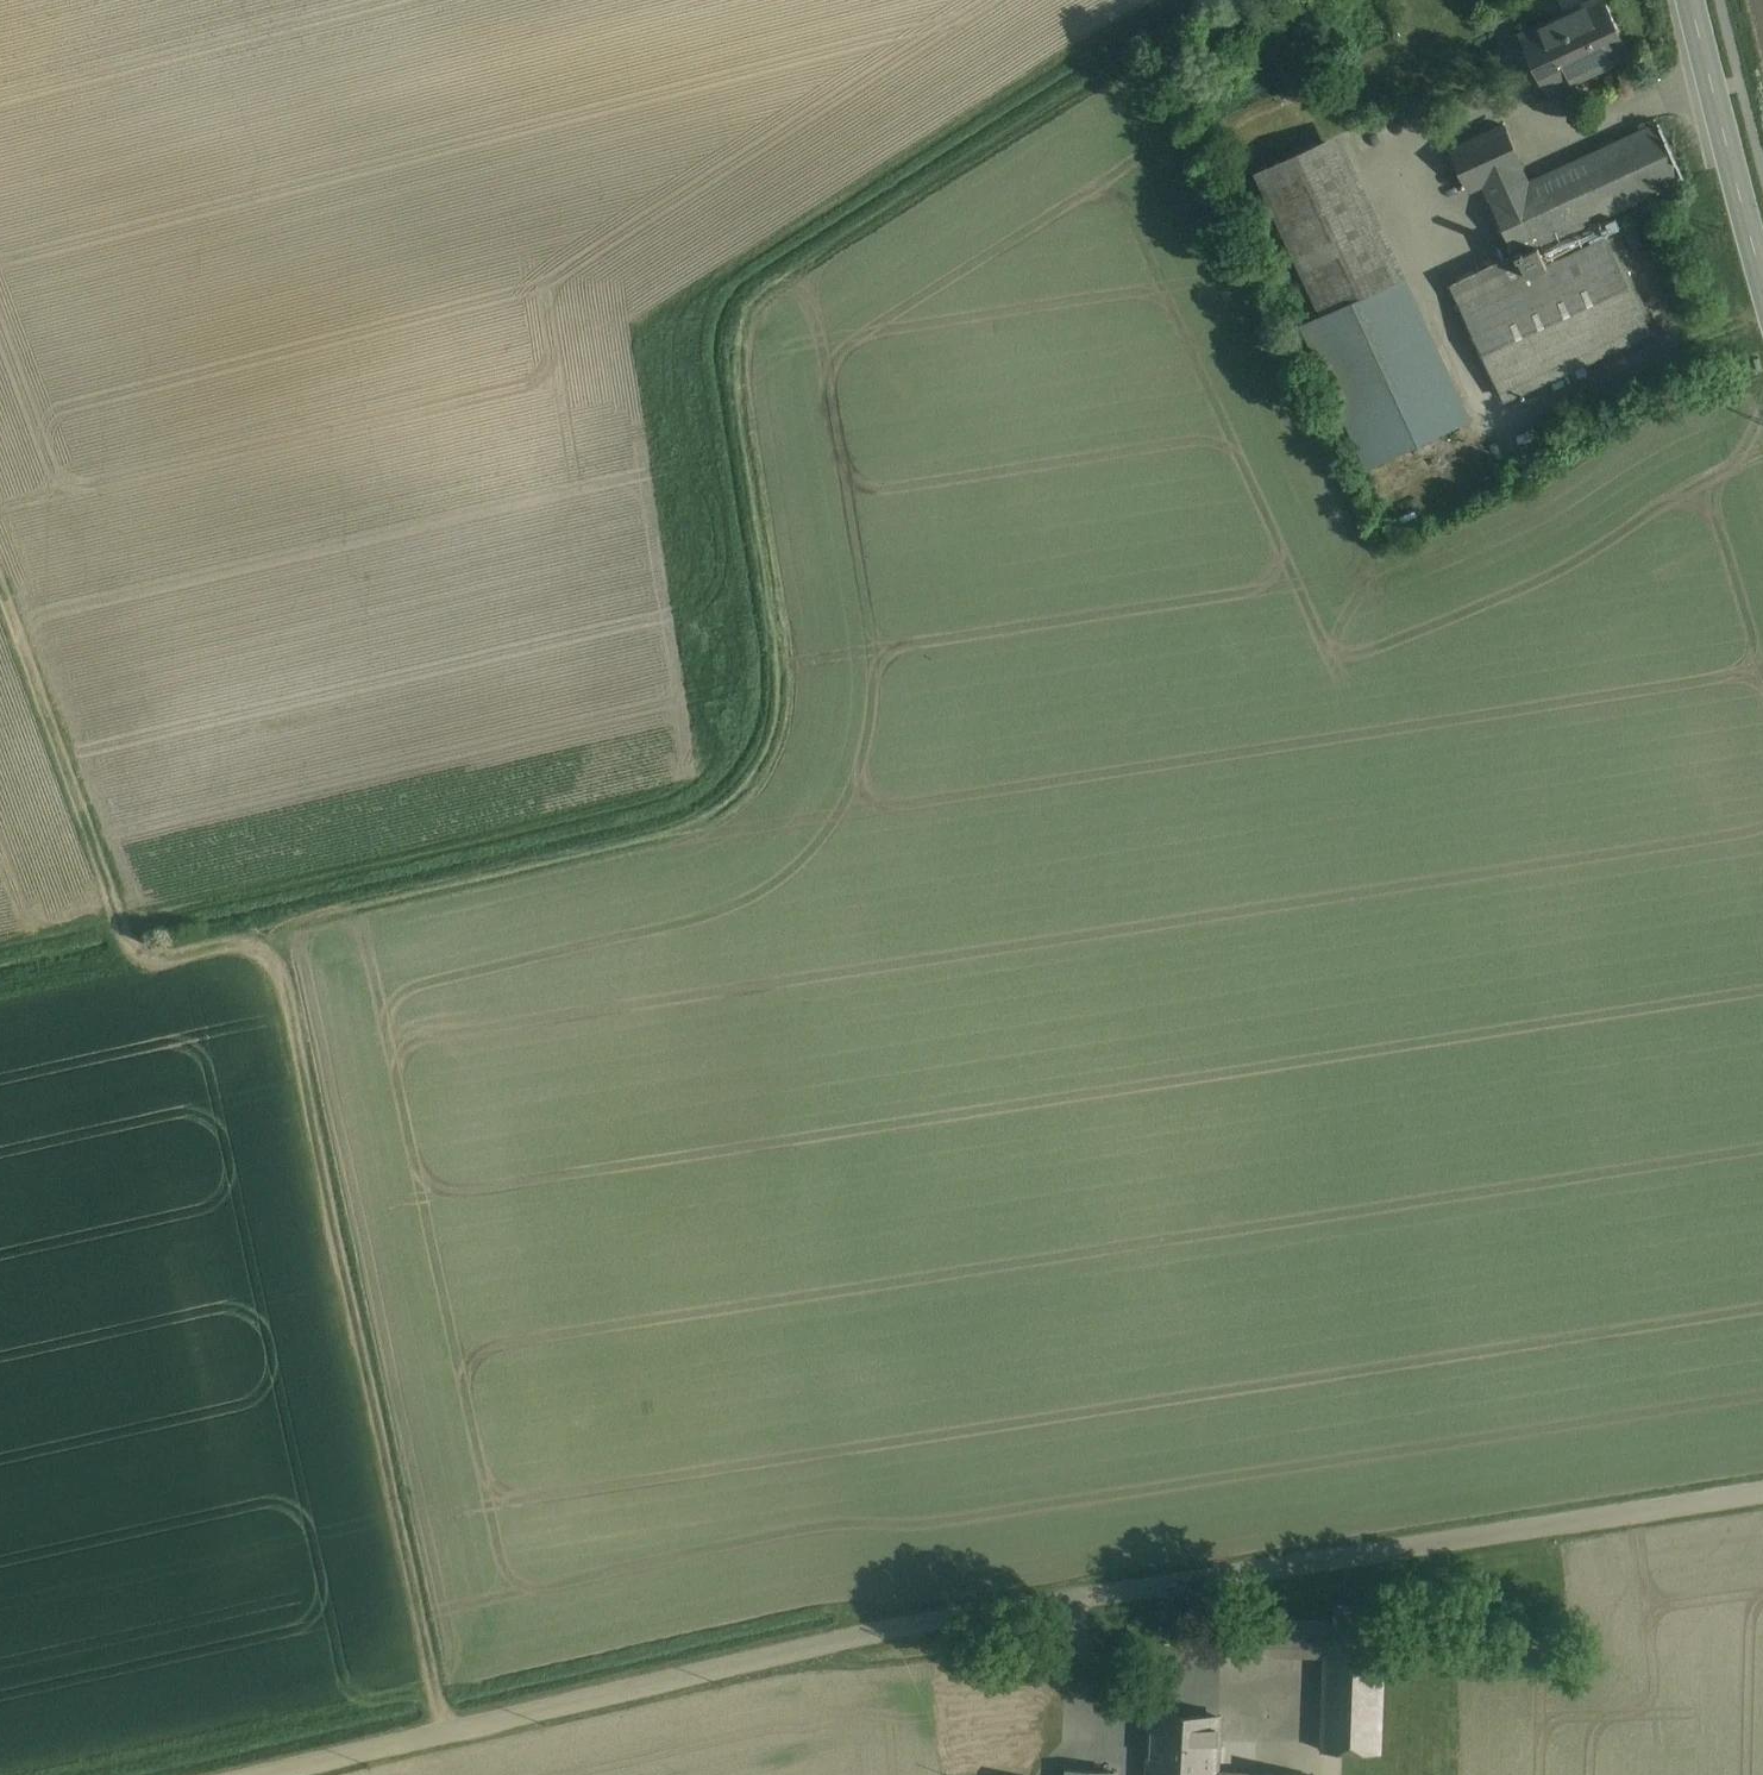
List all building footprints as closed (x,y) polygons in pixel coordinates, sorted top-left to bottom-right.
[(1551,22),(1578,79),(1604,67),(1626,57),(1630,55),(1604,0),(1598,0),(1551,22)] [(1578,79),(1551,22),(1521,35),(1548,93),(1578,79)] [(1492,200),(1491,200),(1517,257),(1518,257),(1527,276),(1476,299),(1462,306),(1505,400),(1558,376),(1649,334),(1607,243),(1607,244),(1604,238),(1596,221),(1624,208),(1684,180),(1659,123),(1526,184),(1492,200)] [(1502,127),(1474,140),(1453,150),(1471,190),(1484,184),(1492,200),(1526,184),(1519,168),(1520,167),(1502,127)] [(1391,287),(1325,142),(1277,164),(1259,173),(1324,315),(1325,317),(1385,290),(1391,287)] [(1624,208),(1596,221),(1604,238),(1631,225),(1624,208)] [(1407,337),(1385,290),(1325,317),(1324,315),(1303,325),(1367,464),(1468,418),(1427,328),(1407,337)] [(1384,1639),(1327,1637),(1323,1751),(1380,1753),(1384,1639)] [(1151,1713),(1147,1774),(1215,1774),(1215,1771),(1218,1717),(1151,1713)]
